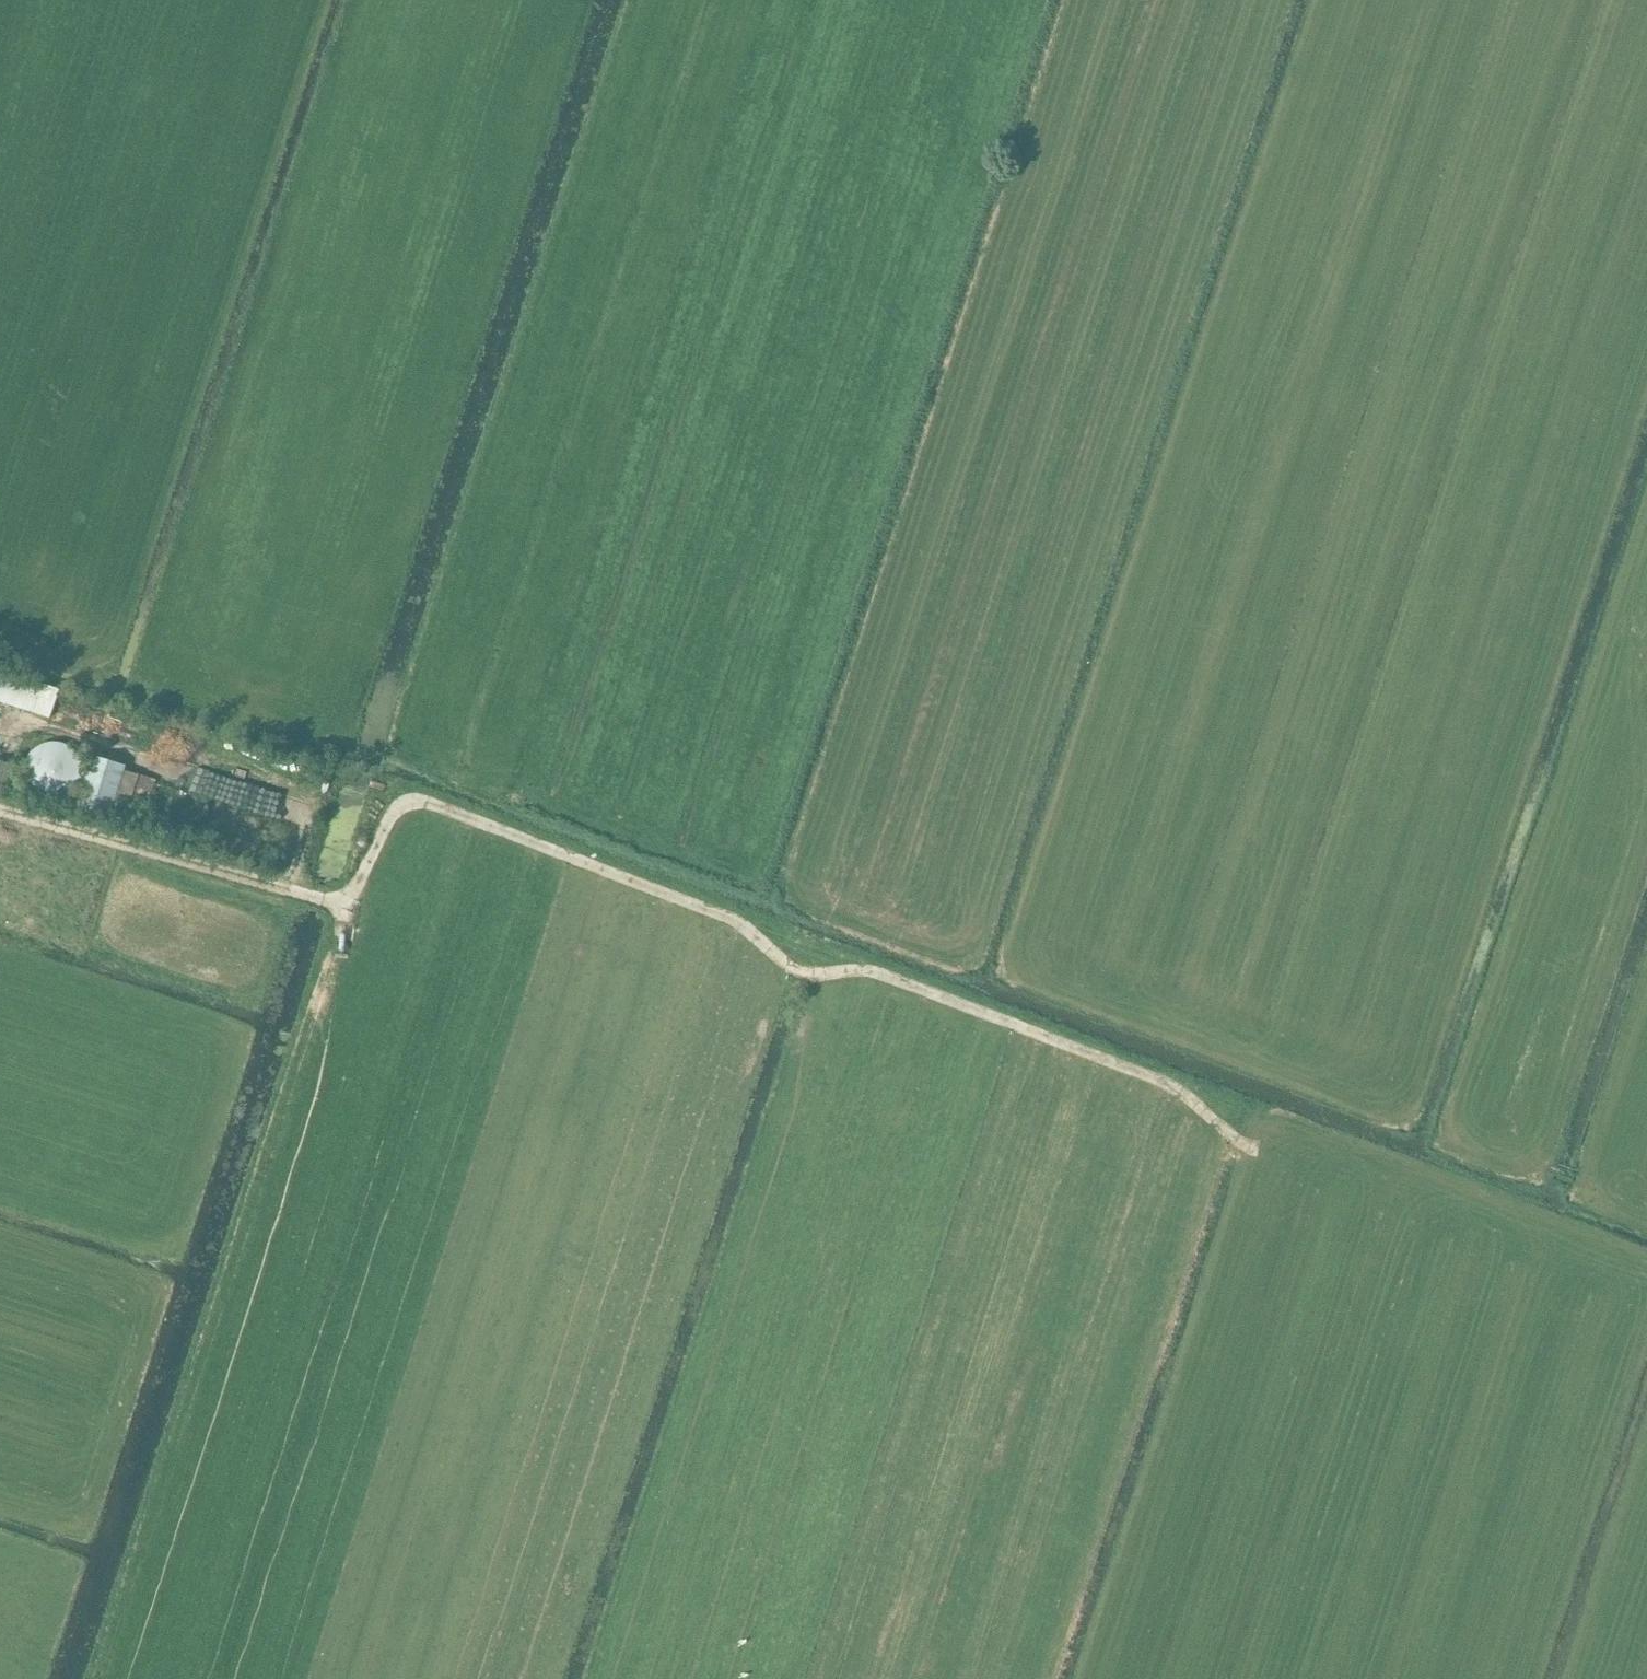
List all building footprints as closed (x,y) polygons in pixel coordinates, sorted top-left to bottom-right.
[(51,719),(60,690),(0,671),(0,702),(51,719)] [(83,767),(83,762),(83,757),(82,753),(80,749),(75,743),(72,740),(66,737),(57,735),(52,736),(47,737),(41,740),(38,743),(33,751),(31,755),(30,761),(31,766),(32,771),(36,779),(39,782),(44,785),(50,788),(54,788),(60,788),(66,787),(74,782),(78,778),(81,772),(83,767)] [(125,772),(127,767),(93,757),(76,813),(110,823),(116,801),(131,805),(139,776),(125,772)] [(5,801),(16,766),(0,761),(0,800),(5,801)] [(304,846),(317,805),(218,774),(213,789),(235,796),(229,814),(260,824),(258,831),(304,846)]
